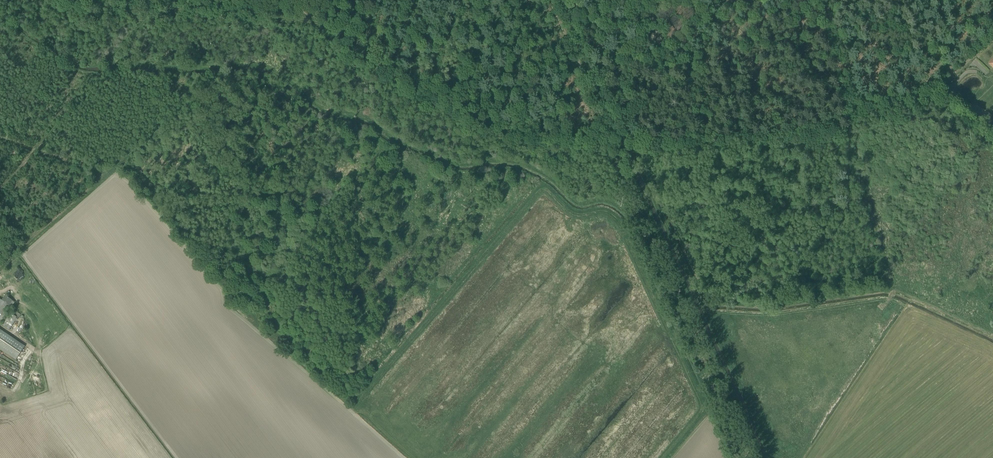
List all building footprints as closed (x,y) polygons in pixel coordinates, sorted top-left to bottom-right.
[(13,275),(18,280),(24,274),(19,269),(13,275)] [(0,323),(15,302),(5,295),(2,300),(0,299),(0,323)] [(10,330),(20,314),(11,309),(1,324),(10,330)] [(0,330),(0,349),(16,360),(25,347),(0,330)]
